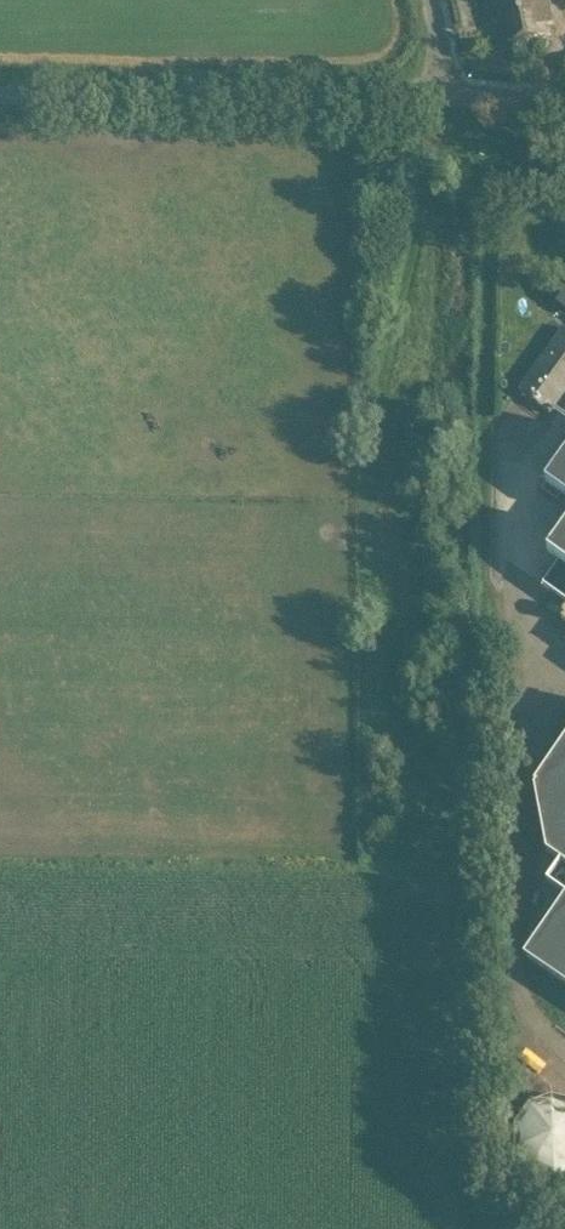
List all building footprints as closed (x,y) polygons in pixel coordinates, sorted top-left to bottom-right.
[(507,43),(548,34),(546,26),(553,24),(548,0),(498,0),(507,43)] [(528,174),(541,178),(544,166),(531,163),(528,174)] [(563,327),(518,390),(549,413),(564,391),(564,329),(563,327)] [(545,482),(564,496),(564,454),(545,482)] [(549,556),(559,564),(543,586),(564,602),(564,531),(549,556)] [(564,895),(564,741),(535,785),(548,853),(562,863),(548,883),(564,895)] [(524,956),(564,984),(564,896),(524,956)] [(560,1175),(564,1173),(564,1101),(562,1100),(555,1099),(545,1100),(536,1104),(528,1109),(522,1115),(519,1123),(517,1131),(516,1142),(518,1152),(522,1158),(529,1166),(536,1171),(542,1174),(551,1175),(560,1175)]
